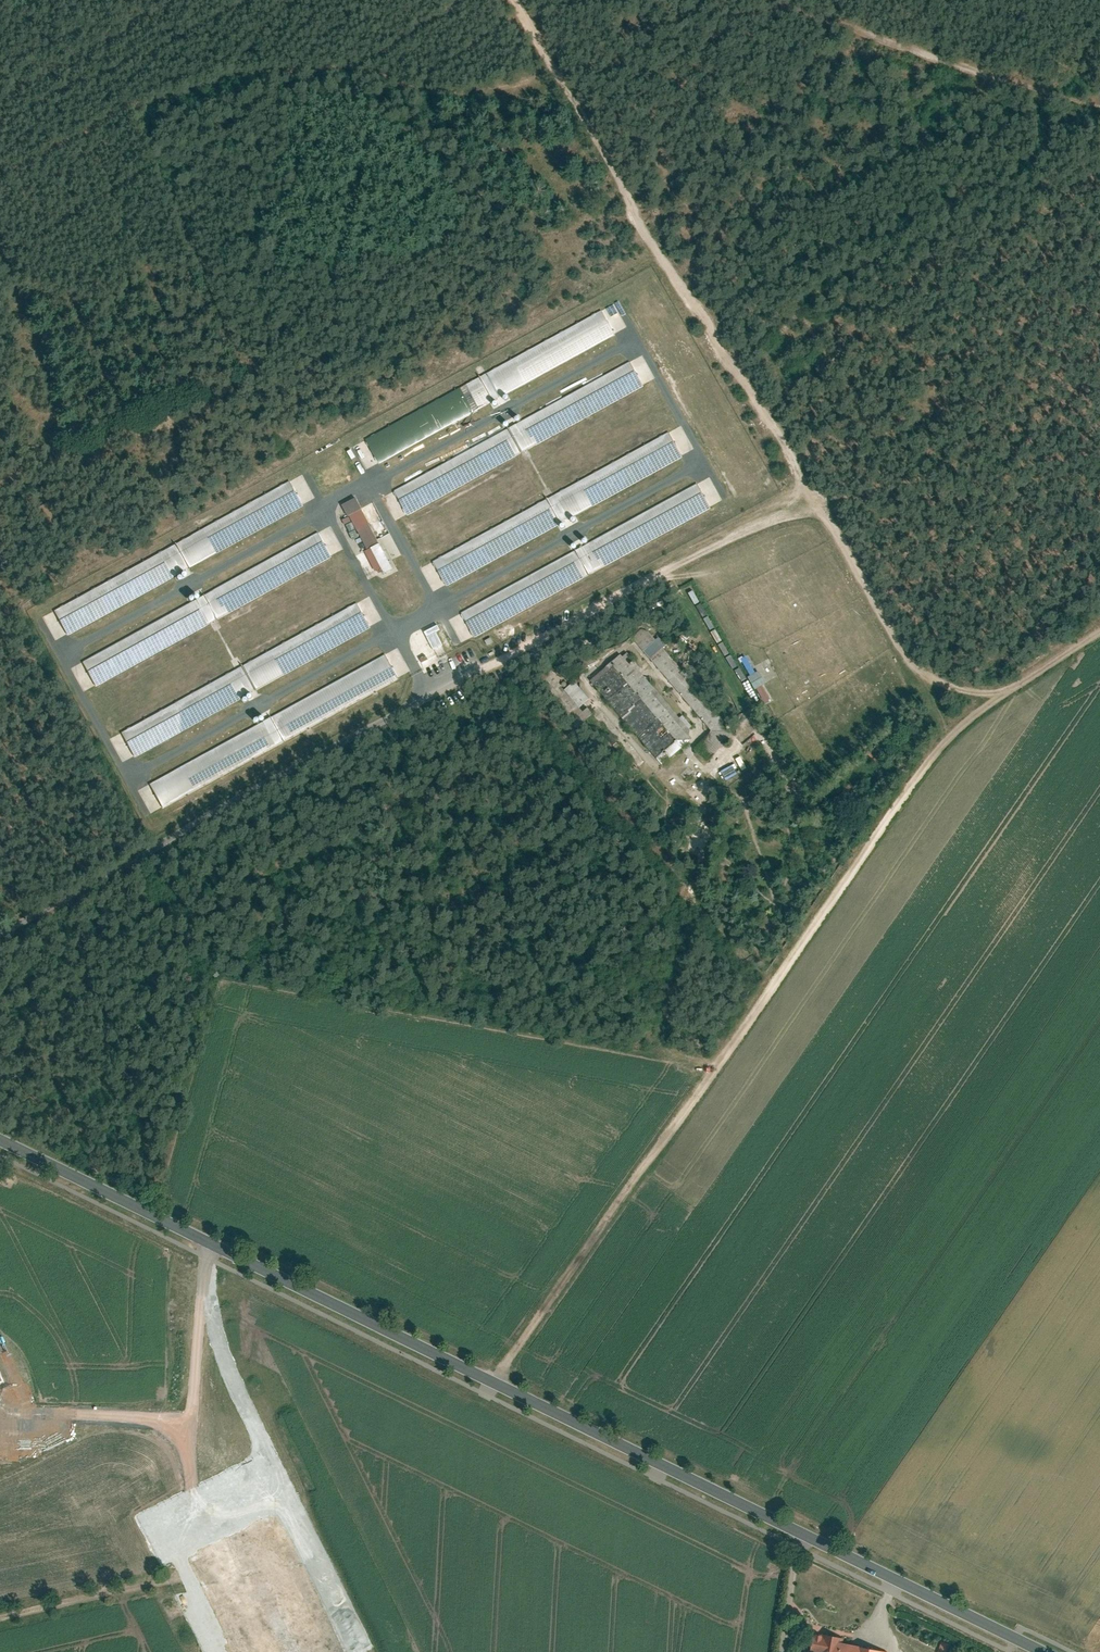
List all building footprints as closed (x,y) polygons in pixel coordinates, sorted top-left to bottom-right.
[(600,309),(365,440),(378,464),(614,334),(600,309)] [(631,360),(393,490),(407,514),(644,384),(631,360)] [(667,432),(432,561),(445,586),(681,457),(667,432)] [(289,479),(53,610),(67,635),(303,504),(289,479)] [(695,482),(460,611),(473,635),(709,506),(695,482)] [(354,494),(340,502),(377,573),(392,565),(354,494)] [(317,532),(80,661),(94,686),(331,558),(317,532)] [(381,537),(383,544),(386,543),(392,558),(401,555),(393,533),(381,537)] [(356,603),(120,730),(134,756),(370,629),(356,603)] [(435,621),(424,627),(425,630),(437,625),(435,621)] [(426,630),(433,649),(445,645),(439,626),(426,630)] [(646,631),(635,641),(714,731),(695,748),(706,760),(732,737),(719,723),(722,720),(680,673),(683,670),(663,648),(666,646),(658,637),(654,640),(646,631)] [(619,653),(588,680),(661,765),(692,738),(688,734),(693,729),(681,716),(678,719),(636,671),(640,668),(625,652),(621,655),(619,653)] [(384,653),(147,782),(161,807),(398,678),(384,653)] [(749,676),(746,677),(754,691),(757,689),(764,702),(770,699),(762,685),(764,684),(757,671),(754,673),(746,657),(740,660),(749,676)] [(549,671),(536,682),(575,729),(593,714),(588,707),(583,711),(579,707),(588,700),(573,681),(564,688),(558,681),(549,671)] [(609,733),(604,737),(612,746),(617,742),(609,733)] [(873,745),(866,751),(872,758),(879,751),(873,745)] [(813,1633),(810,1651),(812,1651),(886,1651),(887,1650),(838,1642),(839,1638),(813,1633)] [(940,1640),(936,1651),(946,1651),(949,1643),(940,1640)]
